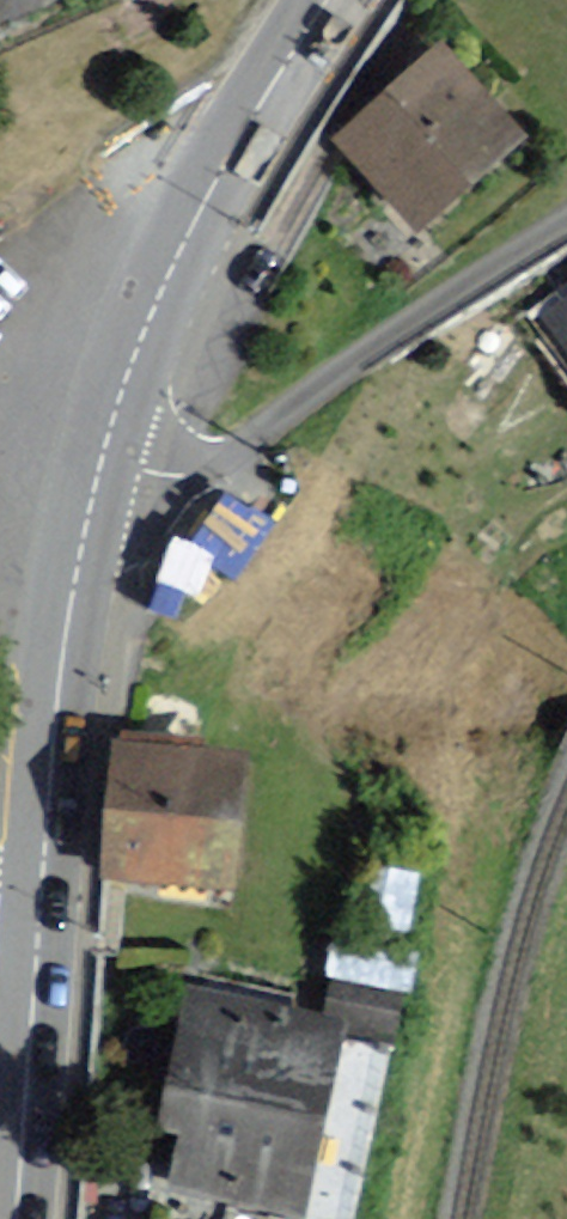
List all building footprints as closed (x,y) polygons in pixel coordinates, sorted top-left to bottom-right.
[(48,0),(0,0),(0,23),(48,0)] [(532,142),(431,38),(330,135),(431,240),(532,142)] [(551,315),(566,336),(566,303),(551,315)] [(247,749),(116,736),(102,874),(233,887),(247,749)] [(181,982),(156,1123),(184,1128),(173,1194),(317,1218),(321,1218),(356,1022),(410,1032),(416,996),(332,981),(328,1007),(181,982)]
